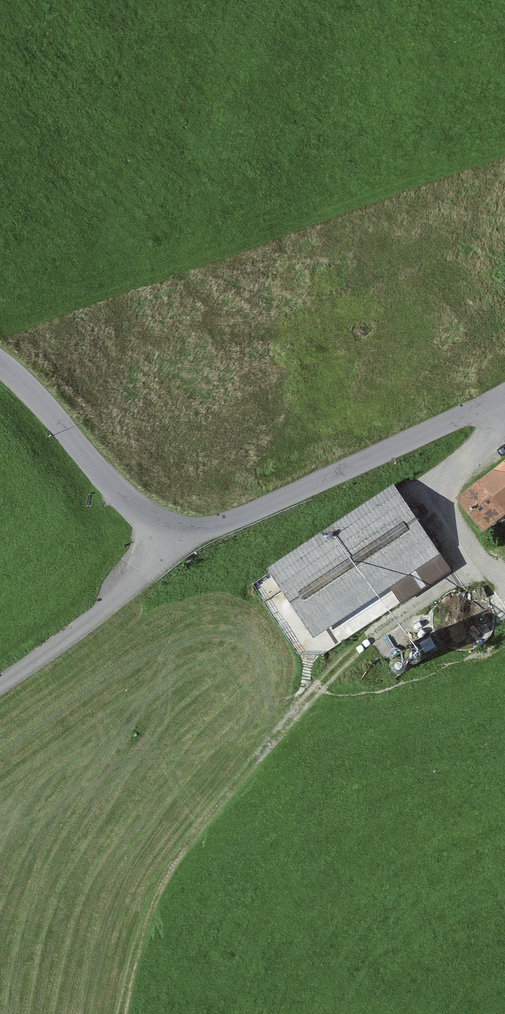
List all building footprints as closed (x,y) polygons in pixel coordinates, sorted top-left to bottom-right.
[(504,512),(504,459),(457,498),(483,530),(504,512)] [(396,487),(268,570),(314,641),(392,591),(401,604),(451,572),(396,487)]
